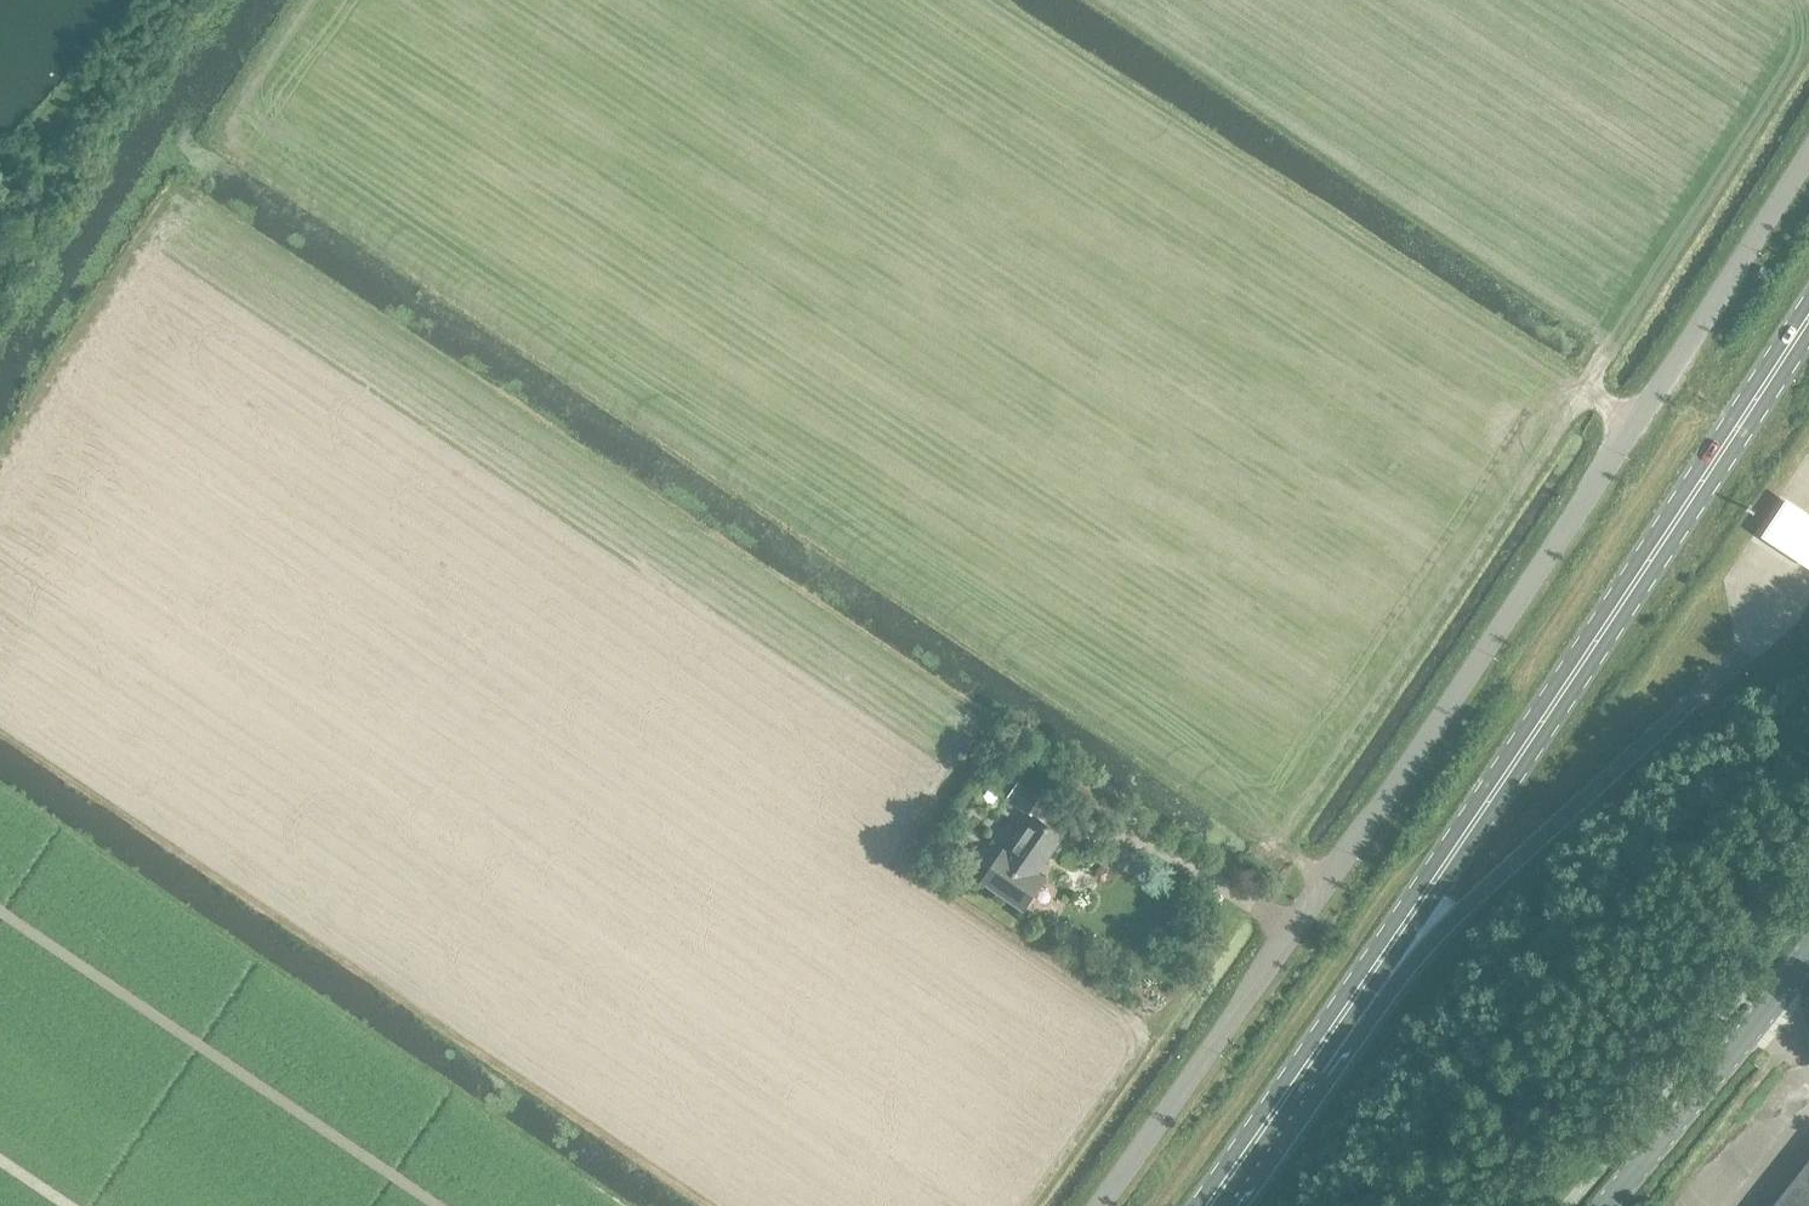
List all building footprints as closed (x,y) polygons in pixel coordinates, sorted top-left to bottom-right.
[(1757,273),(1764,278),(1769,270),(1762,265),(1757,273)] [(1783,496),(1757,537),(1808,569),(1808,513),(1783,496)] [(1028,813),(1041,795),(1019,779),(1018,781),(994,764),(983,779),(1007,796),(1006,797),(1028,813)] [(1004,847),(981,879),(1024,908),(1045,877),(1038,872),(1063,835),(1033,813),(1007,849),(1004,847)] [(1772,1205),(1808,1205),(1808,1159),(1772,1205)]
